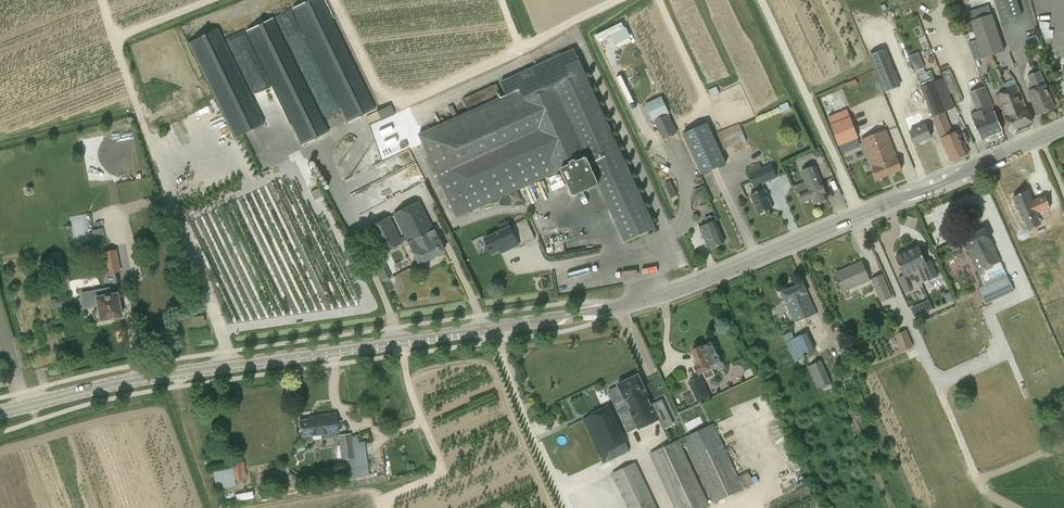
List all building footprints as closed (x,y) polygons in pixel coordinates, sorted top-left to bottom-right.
[(292,8),(348,123),(375,110),(321,0),(309,0),(292,8)] [(1001,21),(1022,14),(1017,0),(994,0),(1001,21)] [(973,10),(976,17),(991,11),(988,5),(973,10)] [(991,13),(981,17),(994,54),(991,55),(1004,51),(991,13)] [(994,54),(981,17),(970,20),(983,58),(991,55),(994,54)] [(302,145),(328,132),(273,18),(246,31),(302,145)] [(1041,41),(1053,42),(1054,28),(1049,28),(1050,21),(1042,20),(1041,41)] [(608,28),(617,48),(630,42),(620,22),(608,28)] [(217,29),(190,41),(233,135),(261,123),(217,29)] [(1039,42),(1036,35),(1028,38),(1030,46),(1039,42)] [(868,54),(883,91),(900,84),(884,48),(868,54)] [(500,82),(506,95),(419,134),(457,217),(563,169),(574,193),(598,182),(625,242),(655,228),(574,49),(500,82)] [(918,53),(910,57),(909,57),(915,71),(924,68),(918,53)] [(943,77),(955,107),(950,94),(952,93),(956,104),(964,101),(952,73),(950,69),(941,72),(943,77)] [(926,100),(933,116),(955,107),(943,77),(943,78),(935,81),(930,70),(917,76),(921,87),(925,95),(926,100)] [(1030,90),(1028,91),(1038,115),(1055,108),(1040,70),(1027,76),(1031,85),(1029,86),(1030,90)] [(497,84),(463,99),(467,110),(502,94),(497,84)] [(1003,130),(992,105),(993,105),(985,86),(969,93),(977,111),(970,114),(981,139),(1003,130)] [(1015,115),(1019,127),(1033,122),(1018,86),(1008,90),(1014,107),(1011,108),(1013,116),(1015,115)] [(708,91),(711,97),(719,93),(716,87),(708,91)] [(1010,131),(1019,127),(1015,115),(1013,116),(1011,108),(1014,107),(1008,90),(995,95),(1010,131)] [(668,114),(670,113),(662,95),(645,103),(654,121),(654,120),(668,114)] [(779,106),(782,113),(791,109),(788,102),(779,106)] [(390,104),(376,110),(380,120),(394,113),(390,104)] [(851,116),(850,117),(847,110),(828,116),(838,146),(859,139),(851,116)] [(953,133),(944,112),(932,117),(941,138),(950,161),(968,153),(958,131),(953,133)] [(677,133),(668,114),(654,120),(663,139),(677,133)] [(708,122),(683,134),(701,174),(726,162),(708,122)] [(915,122),(911,123),(914,130),(909,132),(915,144),(931,137),(926,125),(918,128),(915,122)] [(877,179),(902,170),(886,130),(862,140),(877,179)] [(395,141),(382,150),(386,156),(399,146),(395,141)] [(410,150),(373,169),(379,180),(373,183),(381,199),(424,178),(410,150)] [(772,208),(762,184),(777,178),(771,163),(762,167),(759,162),(746,167),(753,187),(756,186),(758,192),(750,195),(758,213),(772,208)] [(812,199),(815,204),(828,199),(821,181),(818,182),(812,167),(802,171),(809,189),(800,193),(803,202),(812,199)] [(676,193),(670,181),(664,184),(670,196),(676,193)] [(695,191),(698,197),(707,192),(704,187),(695,191)] [(1029,190),(1013,197),(1024,222),(1027,221),(1030,229),(1042,224),(1038,216),(1040,215),(1039,213),(1052,208),(1047,196),(1034,202),(1029,190)] [(516,202),(521,199),(517,191),(509,195),(511,200),(516,202)] [(418,264),(444,251),(419,202),(393,215),(418,264)] [(707,223),(699,226),(708,248),(724,241),(715,220),(713,221),(711,214),(704,217),(707,223)] [(362,231),(363,235),(365,238),(368,235),(377,254),(402,242),(389,216),(365,228),(366,229),(362,231)] [(524,243),(532,240),(535,238),(526,219),(523,220),(516,224),(524,243)] [(491,254),(517,242),(508,222),(498,226),(501,231),(485,239),(491,254)] [(90,229),(92,240),(105,238),(103,227),(90,229)] [(978,272),(984,285),(1007,275),(1001,262),(985,227),(962,238),(978,272)] [(101,252),(105,275),(120,272),(116,250),(114,241),(100,243),(101,252)] [(918,245),(906,249),(920,284),(924,283),(923,279),(933,275),(930,266),(926,268),(918,245)] [(920,285),(906,249),(895,254),(903,273),(898,275),(903,286),(910,283),(912,288),(920,285)] [(861,261),(850,266),(851,268),(836,275),(843,292),(870,280),(861,261)] [(880,302),(892,297),(883,274),(871,279),(880,302)] [(1007,275),(984,285),(978,288),(985,304),(991,301),(1014,291),(1007,275)] [(803,283),(781,292),(795,322),(816,313),(803,283)] [(113,318),(114,320),(119,320),(119,317),(121,317),(116,293),(110,294),(109,287),(91,290),(92,298),(95,297),(98,311),(94,312),(93,314),(94,318),(96,320),(100,320),(100,321),(113,318)] [(925,312),(932,309),(928,301),(922,304),(925,312)] [(193,326),(204,325),(203,316),(191,317),(193,326)] [(785,342),(796,336),(793,330),(783,335),(785,342)] [(913,346),(906,330),(895,335),(902,351),(913,346)] [(816,348),(809,332),(786,342),(794,362),(805,358),(804,354),(816,348)] [(701,347),(701,346),(699,347),(697,346),(693,348),(693,350),(691,351),(698,364),(695,366),(699,374),(703,372),(706,379),(715,375),(712,369),(723,364),(716,350),(717,349),(718,348),(715,342),(714,341),(701,347)] [(875,361),(872,354),(864,357),(867,364),(875,361)] [(831,383),(822,363),(821,360),(807,366),(818,389),(831,383)] [(614,397),(622,394),(639,429),(660,419),(638,374),(617,384),(617,385),(610,389),(614,397)] [(697,397),(699,401),(710,396),(710,395),(708,392),(701,376),(689,382),(695,398),(697,397)] [(685,400),(688,405),(688,406),(695,402),(693,397),(685,400)] [(582,419),(603,464),(630,451),(626,442),(609,405),(592,413),(592,414),(582,419)] [(301,437),(302,437),(303,439),(303,440),(304,441),(306,442),(309,442),(311,440),(312,438),(312,435),(338,432),(335,413),(312,416),(313,418),(299,420),(301,437)] [(722,499),(744,489),(714,423),(649,454),(674,507),(705,507),(710,506),(682,446),(685,444),(713,503),(722,499)] [(346,460),(346,466),(355,465),(354,459),(351,434),(337,435),(341,460),(346,460)] [(213,470),(215,488),(234,486),(233,480),(247,478),(244,461),(230,463),(230,468),(213,470)] [(635,462),(612,473),(613,475),(608,477),(611,483),(616,481),(628,507),(657,507),(635,462)]
